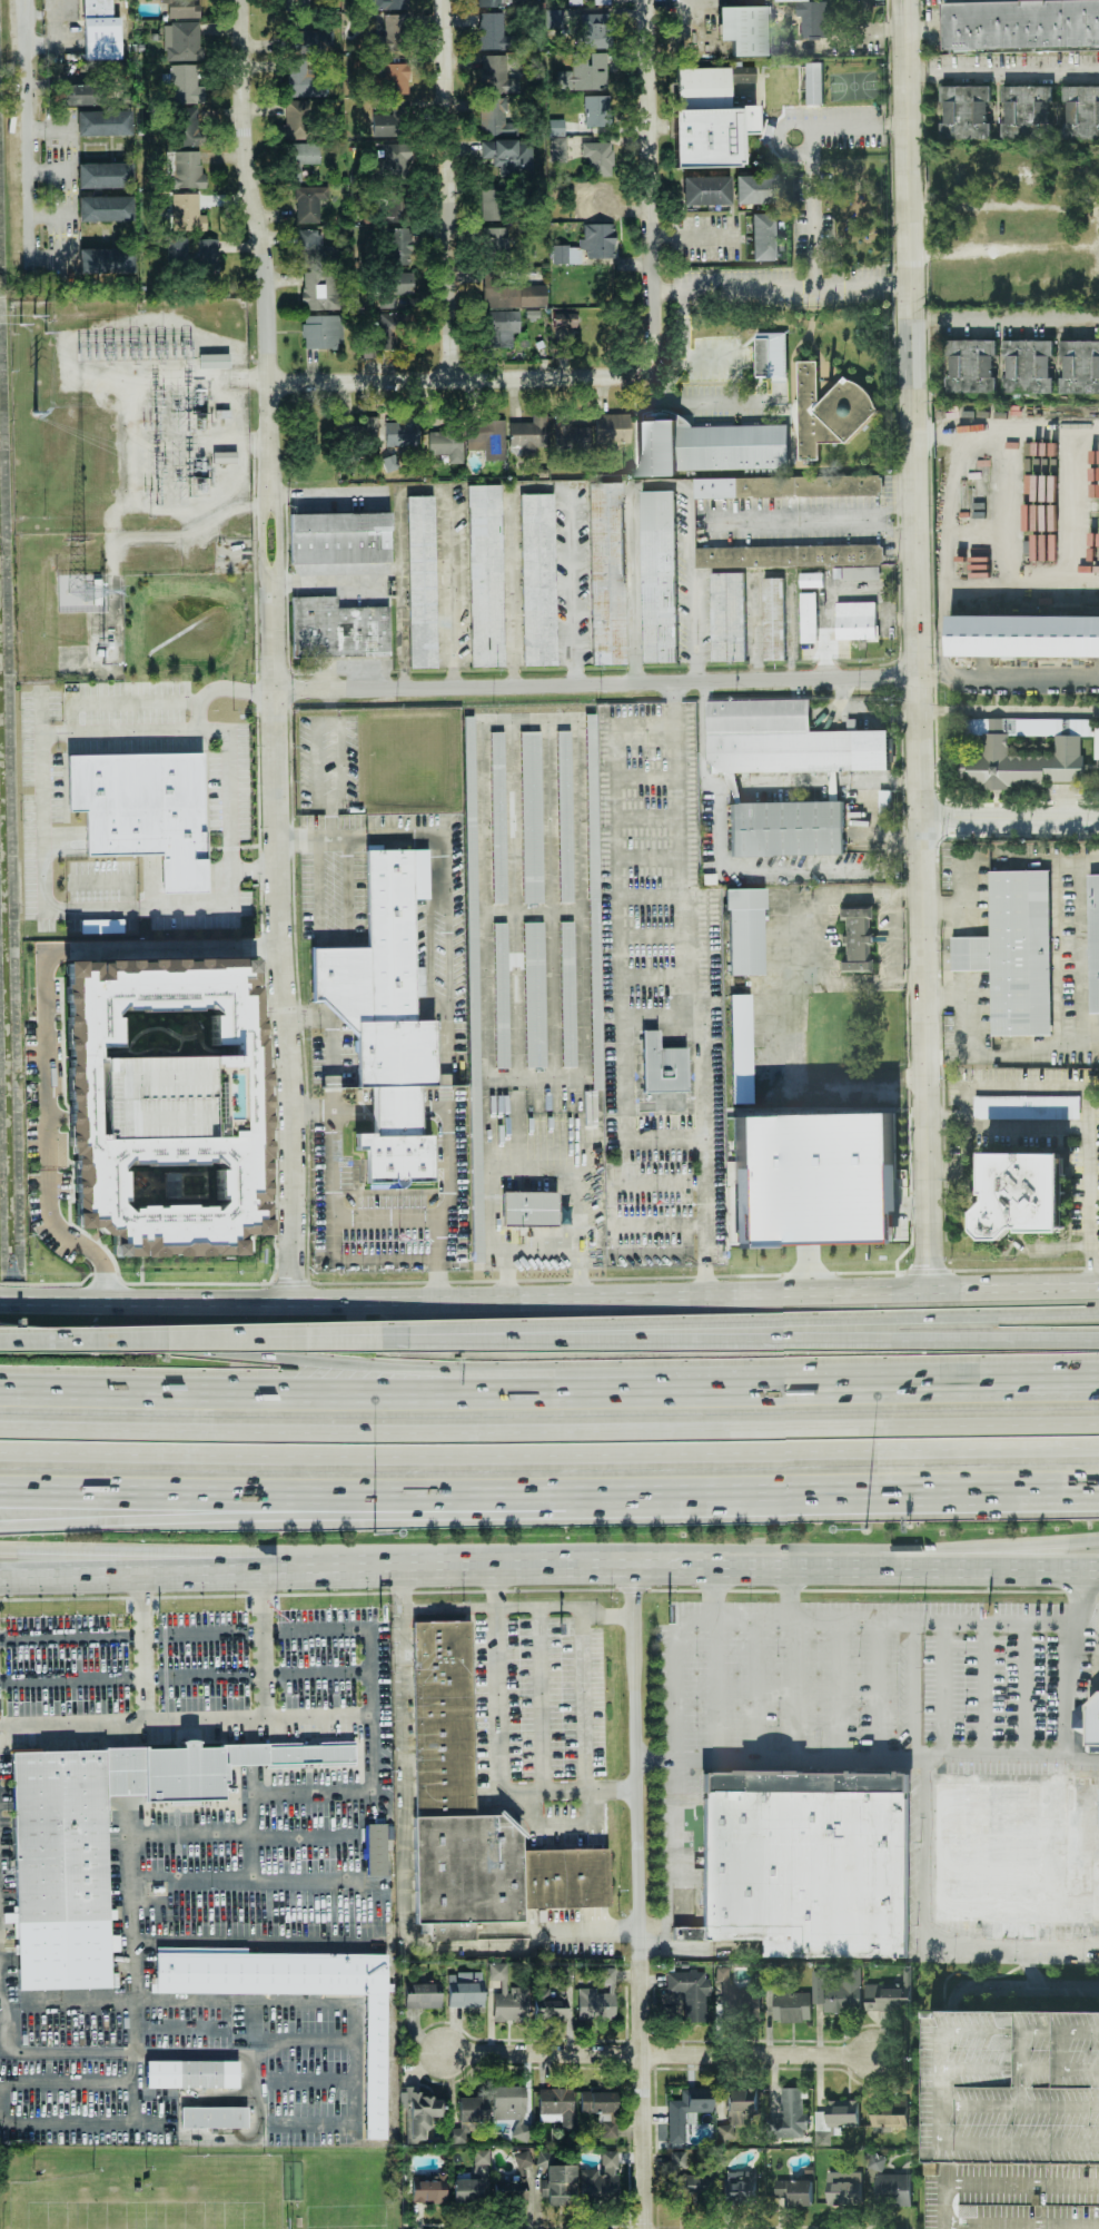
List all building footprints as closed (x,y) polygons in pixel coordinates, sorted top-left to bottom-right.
[(119,17),(112,17),(111,0),(82,0),(83,59),(120,59),(119,17)] [(200,18),(200,4),(193,4),(193,0),(147,0),(147,1),(168,0),(168,18),(200,18)] [(286,11),(314,10),(314,0),(286,0),(286,11)] [(407,0),(371,0),(371,9),(408,8),(407,0)] [(941,4),(1098,1),(1098,45),(942,51),(941,4)] [(796,17),(802,18),(801,39),(828,39),(829,3),(797,2),(796,17)] [(718,7),(718,40),(731,40),(732,56),(765,56),(764,6),(718,7)] [(562,10),(545,9),(545,27),(561,28),(562,10)] [(516,35),(504,36),(503,12),(479,13),(480,50),(516,49),(516,35)] [(609,12),(577,13),(578,48),(610,48),(609,12)] [(383,30),(378,30),(377,42),(406,43),(407,14),(383,14),(383,30)] [(165,22),(165,61),(201,60),(201,22),(165,22)] [(333,31),(292,29),(292,52),(317,53),(318,45),(332,45),(333,31)] [(557,71),(557,90),(607,89),(606,53),(572,53),(572,71),(557,71)] [(519,92),(520,78),(511,78),(511,55),(481,55),(481,92),(519,92)] [(326,96),(325,72),(306,72),(306,59),(285,59),(285,97),(326,96)] [(409,64),(385,63),(384,92),(408,93),(409,64)] [(823,105),(822,63),(806,63),(807,105),(823,105)] [(197,64),(171,65),(172,103),(204,103),(204,86),(197,86),(197,64)] [(730,84),(755,83),(754,67),(730,68),(730,84)] [(676,168),(741,166),(741,134),(756,133),(755,106),(730,106),(729,68),(674,69),(676,168)] [(66,105),(98,104),(98,86),(66,86),(66,105)] [(990,86),(941,86),(941,141),(990,141),(990,86)] [(1066,140),(1098,140),(1098,87),(1066,87),(1066,140)] [(584,96),(585,126),(609,125),(608,95),(584,96)] [(309,100),(285,100),(285,124),(279,124),(280,137),(310,136),(309,100)] [(373,135),(407,136),(408,101),(391,100),(391,115),(373,114),(373,135)] [(181,146),(201,145),(199,106),(180,107),(181,146)] [(77,111),(77,136),(132,135),(131,111),(77,111)] [(564,136),(564,119),(549,120),(549,136),(564,136)] [(481,140),(481,157),(492,157),(492,176),(516,176),(516,167),(531,167),(531,148),(519,148),(518,139),(481,140)] [(290,163),(319,164),(319,143),(291,142),(290,163)] [(612,176),(612,142),(582,142),(582,157),(588,157),(588,177),(612,176)] [(202,151),(170,152),(170,189),(203,188),(202,151)] [(132,187),(132,162),(77,163),(78,189),(132,187)] [(734,176),(735,204),(782,203),(782,175),(734,176)] [(729,176),(683,177),(683,205),(730,204),(729,176)] [(606,184),(581,184),(580,218),(615,219),(615,203),(605,203),(606,184)] [(319,223),(319,199),(327,199),(328,187),(295,186),(294,223),(319,223)] [(481,220),(501,220),(500,189),(480,189),(481,220)] [(200,192),(171,193),(171,215),(181,215),(181,230),(201,229),(200,192)] [(132,196),(78,197),(78,221),(133,220),(132,196)] [(779,213),(751,214),(752,261),(780,260),(779,213)] [(615,258),(615,224),(583,224),(583,239),(578,239),(578,245),(551,246),(551,264),(582,264),(582,258),(615,258)] [(412,259),(410,228),(386,228),(388,260),(412,259)] [(506,251),(506,228),(485,228),(485,252),(506,251)] [(320,229),(297,230),(298,266),(335,265),(335,246),(320,246),(320,229)] [(187,238),(167,237),(166,262),(187,263),(187,238)] [(217,239),(197,239),(198,264),(218,263),(217,239)] [(79,274),(132,273),(131,249),(79,250),(79,274)] [(302,310),(340,309),(340,275),(323,276),(323,271),(301,272),(302,310)] [(382,308),(396,308),(395,294),(413,294),(413,273),(382,274),(382,308)] [(546,285),(484,286),(485,307),(547,306),(546,285)] [(519,332),(518,310),(487,311),(488,347),(512,347),(512,333),(519,332)] [(396,333),(408,333),(408,313),(379,313),(379,339),(384,339),(384,349),(396,349),(396,333)] [(575,314),(553,313),(553,327),(575,327),(575,314)] [(342,315),(303,315),(302,348),(342,349),(342,315)] [(786,333),(756,334),(757,377),(787,377),(786,333)] [(996,393),(995,340),(948,341),(948,394),(996,393)] [(1052,341),(1006,340),(1006,394),(1054,394),(1054,379),(1051,379),(1052,341)] [(1062,342),(1062,395),(1098,395),(1098,342),(1062,342)] [(199,368),(229,368),(228,354),(199,354),(199,368)] [(818,362),(799,362),(800,458),(802,460),(819,460),(819,443),(848,443),(876,413),(876,401),(848,375),(819,406),(818,362)] [(509,446),(520,447),(519,455),(535,456),(535,447),(545,447),(546,414),(533,414),(533,423),(509,422),(509,446)] [(630,414),(595,414),(596,442),(630,442),(630,414)] [(419,446),(418,416),(397,417),(397,422),(385,422),(385,446),(419,446)] [(571,427),(571,418),(554,418),(555,449),(589,448),(589,427),(571,427)] [(504,420),(466,421),(467,450),(484,450),(484,460),(505,460),(504,420)] [(788,425),(682,427),(682,420),(637,421),(638,477),(678,477),(678,471),(789,469),(788,425)] [(236,463),(236,452),(212,452),(212,463),(236,463)] [(695,499),(883,496),(882,476),(695,479),(695,499)] [(626,664),(621,482),(587,483),(592,665),(626,664)] [(467,485),(470,667),(504,666),(500,484),(467,485)] [(675,491),(641,492),(644,664),(677,663),(675,491)] [(553,494),(520,494),(523,666),(556,665),(553,494)] [(409,668),(436,667),(433,495),(406,496),(409,668)] [(290,514),(290,566),(299,565),(300,574),(312,574),(312,564),(391,562),(390,512),(290,514)] [(696,548),(696,569),(843,567),(843,581),(880,580),(880,566),(884,566),(883,545),(696,548)] [(746,662),(745,573),(711,574),(712,663),(746,662)] [(823,573),(800,574),(800,588),(823,588),(823,573)] [(784,661),(785,579),(764,578),(763,661),(784,661)] [(816,593),(800,593),(801,644),(817,644),(816,593)] [(290,598),(336,596),(337,608),(389,606),(390,657),(293,659),(290,598)] [(876,603),(836,603),(837,641),(877,640),(876,603)] [(943,617),(1098,618),(1098,657),(944,657),(943,617)] [(707,702),(810,700),(812,730),(889,731),(888,771),(710,775),(707,702)] [(591,1079),(602,1079),(596,714),(585,714),(591,1079)] [(474,716),(464,716),(468,1071),(468,1086),(472,1086),(472,1091),(480,1091),(479,1063),(470,1063),(470,1051),(479,1051),(474,716)] [(540,731),(520,732),(522,903),(543,903),(540,731)] [(559,902),(573,901),(570,731),(557,731),(559,902)] [(503,732),(489,732),(492,904),(506,904),(503,732)] [(957,782),(959,759),(984,757),(982,737),(1008,736),(1008,758),(1056,756),(1056,737),(1081,737),(1081,756),(1083,756),(1085,783),(1043,782),(1044,788),(1008,788),(1010,793),(982,792),(982,788),(961,788),(961,782),(957,782)] [(205,892),(202,752),(68,756),(69,811),(86,810),(87,856),(161,854),(161,893),(205,892)] [(727,805),(846,805),(846,855),(731,858),(727,805)] [(359,1183),(358,1150),(352,1150),(352,1135),(370,1133),(372,1089),(359,1091),(354,1034),(318,1000),(313,999),(309,948),(365,947),(366,849),(428,851),(429,899),(413,900),(416,1022),(435,1020),(435,1085),(423,1085),(422,1134),(430,1135),(432,1185),(359,1183)] [(989,872),(1050,871),(1052,1037),(992,1038),(989,972),(950,973),(951,939),(990,938),(989,872)] [(1086,875),(1098,875),(1098,1016),(1089,1016),(1086,875)] [(723,890),(763,888),(765,909),(761,909),(761,976),(727,976),(729,910),(724,910),(723,890)] [(841,907),(874,906),(875,975),(840,974),(841,907)] [(123,932),(122,919),(80,920),(80,933),(123,932)] [(575,1066),(573,921),(560,921),(561,1066),(575,1066)] [(543,922),(523,922),(525,1067),(545,1067),(543,922)] [(509,1068),(507,923),(493,923),(494,1068),(509,1068)] [(64,961),(66,1155),(72,1155),(73,1228),(99,1228),(99,1236),(110,1236),(111,1257),(252,1255),(252,1235),(264,1235),(261,959),(64,961)] [(729,995),(751,995),(752,1103),(733,1106),(729,995)] [(641,1032),(655,1032),(656,1048),(686,1048),(687,1094),(641,1093),(641,1032)] [(1080,1119),(1080,1095),(974,1097),(975,1120),(1080,1119)] [(979,1202),(979,1153),(1058,1154),(1057,1232),(1008,1231),(998,1240),(980,1240),(970,1230),(970,1212),(979,1202)] [(822,1168),(878,1168),(879,1225),(824,1225),(822,1168)] [(501,1193),(556,1193),(558,1222),(502,1223),(501,1193)] [(412,1621),(468,1621),(472,1816),(492,1815),(517,1838),(518,1852),(605,1853),(605,1907),(519,1912),(521,1923),(412,1924),(410,1818),(414,1817),(412,1621)] [(1090,1708),(1098,1699),(1098,1748),(1090,1748),(1090,1708)] [(6,1752),(353,1744),(355,1765),(225,1768),(225,1783),(220,1784),(221,1799),(140,1802),(139,1796),(101,1797),(105,1991),(14,1992),(6,1752)] [(702,1773),(910,1774),(907,1959),(766,1960),(765,1943),(703,1941),(702,1773)] [(937,1785),(1098,1785),(1098,1919),(1093,1919),(1092,1924),(937,1923),(937,1785)] [(387,1875),(387,1824),(368,1824),(368,1876),(387,1875)] [(154,1954),(385,1956),(385,2138),(363,2139),(363,1995),(152,1993),(154,1954)] [(493,1993),(493,2020),(528,2020),(528,1987),(507,1987),(506,1963),(488,1963),(488,1981),(500,1980),(500,1993),(493,1993)] [(614,2020),(615,1968),(598,1968),(598,1983),(609,1983),(609,1994),(595,1993),(595,1988),(577,1988),(577,2020),(614,2020)] [(730,1968),(715,1968),(715,1981),(730,1982),(730,1968)] [(825,2013),(861,2014),(862,1969),(844,1969),(844,1977),(835,1977),(835,1969),(815,1969),(814,2004),(825,2005),(825,2013)] [(666,1971),(666,1997),(664,1997),(665,2021),(706,2020),(706,1995),(707,1995),(707,1971),(666,1971)] [(447,1973),(448,2007),(483,2006),(482,1972),(447,1973)] [(866,2011),(911,2011),(911,1983),(866,1982),(866,2011)] [(440,2008),(440,1983),(404,1984),(404,2008),(440,2008)] [(722,2007),(746,2008),(746,1986),(723,1985),(722,2007)] [(812,2022),(811,1994),(774,1995),(775,2022),(812,2022)] [(534,2018),(565,2019),(566,1999),(534,1998),(534,2018)] [(1098,2158),(1098,2008),(931,2008),(930,2157),(1098,2158)] [(146,2063),(239,2063),(239,2090),(146,2090),(146,2063)] [(492,2086),(492,2119),(514,2119),(515,2139),(530,2139),(529,2125),(526,2125),(525,2085),(492,2086)] [(408,2139),(423,2139),(423,2130),(430,2130),(429,2117),(442,2117),(442,2095),(410,2095),(410,2087),(400,2087),(400,2108),(408,2108),(408,2139)] [(668,2143),(685,2143),(685,2111),(712,2112),(712,2088),(680,2087),(680,2100),(668,2100),(668,2143)] [(573,2129),(574,2089),(539,2088),(539,2121),(562,2121),(562,2129),(573,2129)] [(782,2119),(769,2119),(769,2138),(807,2138),(807,2115),(802,2115),(802,2088),(782,2088),(782,2119)] [(726,2090),(727,2124),(717,2125),(717,2139),(734,2139),(734,2125),(749,2125),(749,2116),(758,2115),(758,2089),(726,2090)] [(600,2137),(615,2137),(616,2092),(581,2091),(580,2112),(600,2113),(600,2137)] [(458,2121),(486,2122),(486,2098),(459,2097),(458,2121)] [(816,2146),(832,2146),(832,2136),(842,2136),(842,2128),(860,2128),(859,2100),(828,2101),(828,2112),(815,2112),(816,2146)] [(874,2128),(909,2127),(908,2101),(873,2102),(874,2128)] [(181,2107),(181,2128),(247,2128),(247,2106),(181,2107)] [(468,2142),(467,2122),(457,2123),(458,2135),(449,2136),(449,2143),(468,2142)] [(513,2154),(517,2169),(533,2164),(528,2149),(513,2154)] [(489,2164),(489,2150),(473,2150),(473,2164),(489,2164)] [(616,2150),(601,2150),(601,2168),(580,2169),(581,2203),(617,2202),(616,2150)] [(670,2205),(686,2205),(686,2192),(696,2192),(696,2185),(708,2185),(708,2164),(688,2165),(688,2150),(669,2151),(670,2205)] [(575,2165),(559,2164),(559,2152),(537,2151),(536,2167),(547,2167),(546,2205),(574,2206),(575,2165)] [(867,2155),(868,2172),(886,2171),(885,2154),(867,2155)] [(929,2228),(1098,2228),(1098,2158),(930,2157),(929,2228)] [(757,2172),(722,2172),(723,2205),(758,2204),(757,2172)] [(862,2172),(827,2173),(828,2206),(863,2205),(862,2172)] [(412,2202),(445,2202),(445,2173),(433,2173),(433,2177),(412,2177),(412,2202)] [(911,2175),(876,2174),(875,2205),(911,2206),(911,2175)] [(453,2202),(481,2202),(481,2179),(453,2179),(453,2202)] [(495,2200),(527,2199),(526,2180),(494,2182),(495,2200)] [(790,2181),(772,2180),(771,2199),(789,2199),(790,2181)] [(813,2180),(791,2180),(790,2207),(813,2207),(813,2180)]
